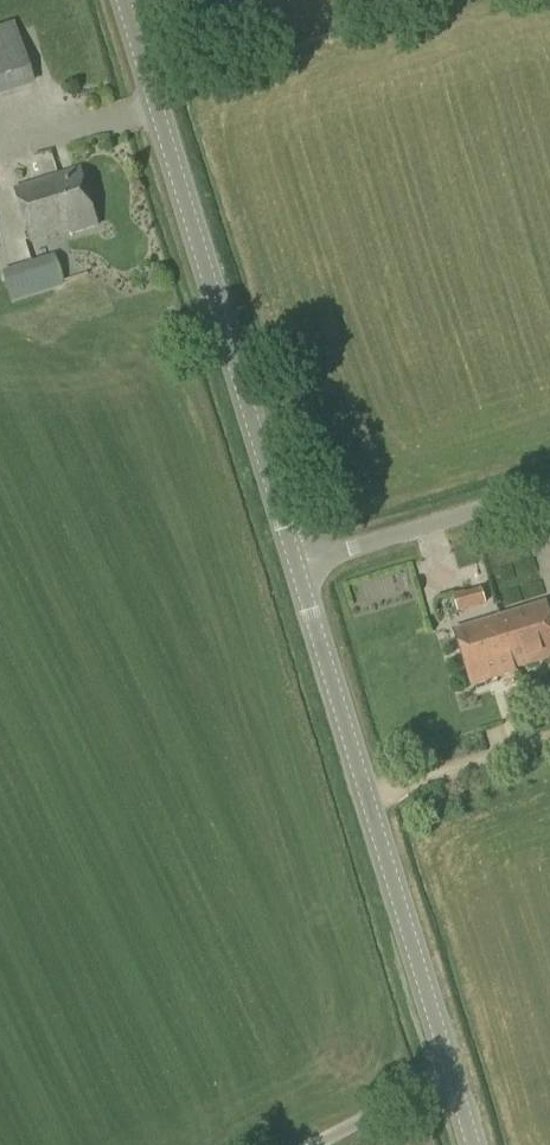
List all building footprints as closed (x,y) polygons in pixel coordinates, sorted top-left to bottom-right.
[(0,28),(0,70),(24,62),(13,24),(0,28)] [(72,235),(98,227),(81,172),(15,193),(31,243),(70,231),(72,235)] [(51,260),(2,275),(11,302),(59,287),(51,260)] [(482,589),(454,597),(458,611),(486,603),(482,589)] [(549,658),(549,640),(540,607),(500,620),(515,669),(549,658)] [(515,669),(500,620),(455,634),(471,688),(515,674),(514,669),(515,669)]
